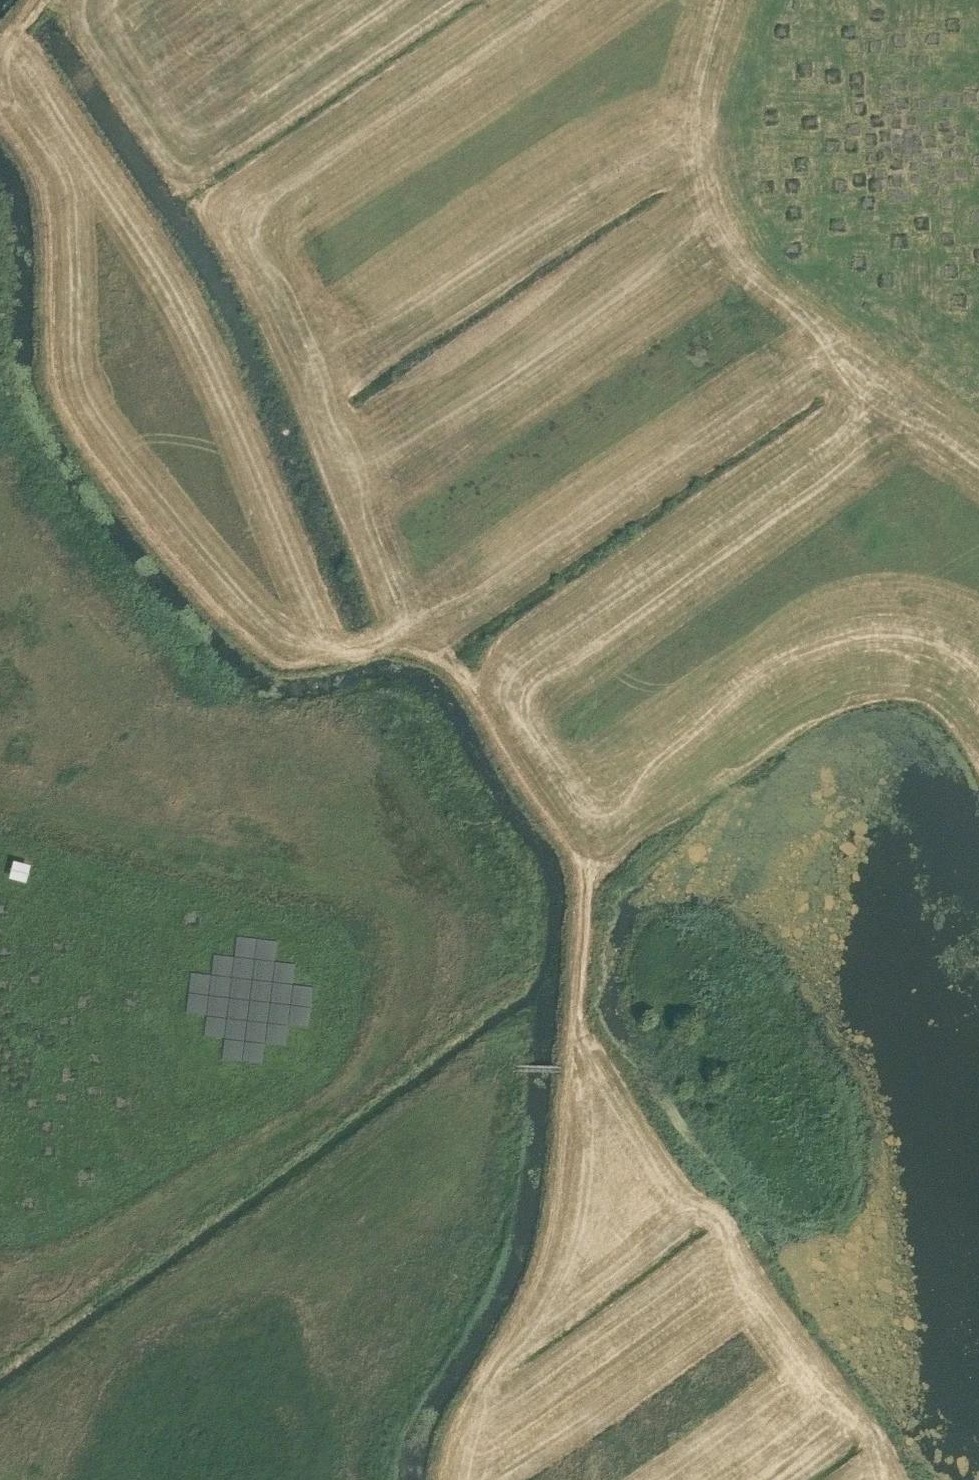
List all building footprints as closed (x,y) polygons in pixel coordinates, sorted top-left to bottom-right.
[(31,864),(14,860),(9,877),(26,882),(31,864)] [(211,973),(191,971),(186,1012),(206,1014),(204,1035),(224,1037),(222,1057),(263,1062),(265,1042),(286,1044),(288,1024),(308,1026),(313,985),(293,983),(295,963),(275,960),(277,940),(236,935),(234,955),(214,953),(211,973)]
